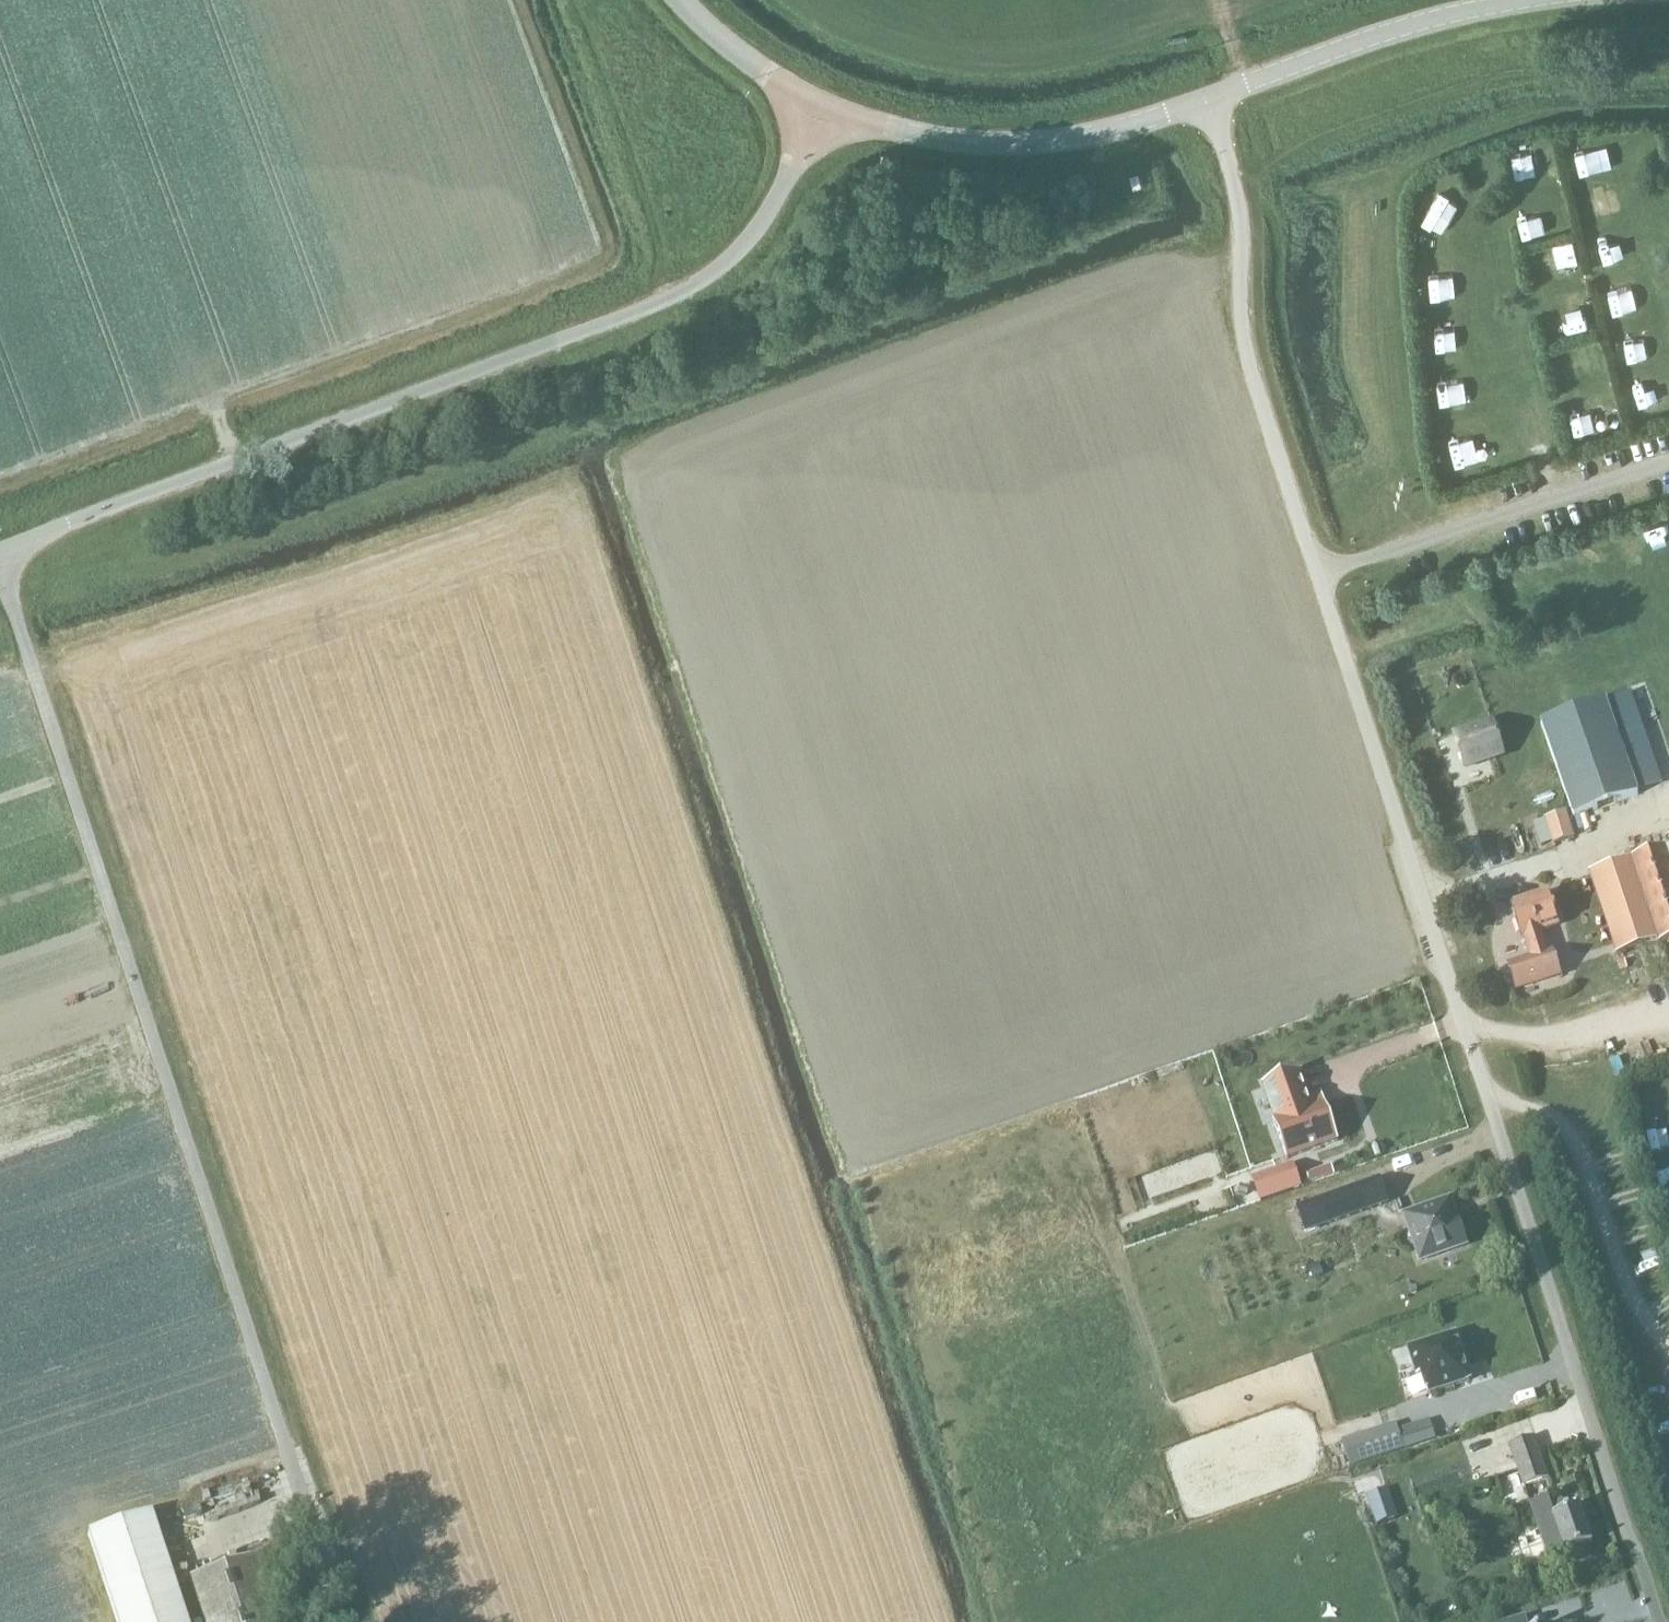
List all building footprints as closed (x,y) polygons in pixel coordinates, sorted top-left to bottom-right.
[(1123,211),(1131,209),(1127,198),(1119,201),(1123,211)] [(1574,816),(1638,795),(1607,703),(1543,724),(1574,816)] [(1466,764),(1503,752),(1494,722),(1457,734),(1466,764)] [(1555,842),(1573,837),(1565,812),(1547,817),(1555,842)] [(1666,850),(1595,873),(1619,951),(1660,938),(1662,943),(1668,941),(1668,849),(1666,850)] [(1541,930),(1559,924),(1550,895),(1513,906),(1522,936),(1525,935),(1531,958),(1509,964),(1516,988),(1559,975),(1552,951),(1548,953),(1541,930)] [(1271,1120),(1283,1157),(1335,1140),(1323,1103),(1310,1107),(1298,1070),(1273,1078),(1285,1115),(1271,1120)] [(1295,1164),(1279,1169),(1282,1178),(1258,1186),(1263,1200),(1303,1187),(1295,1164)] [(1298,1208),(1306,1233),(1389,1205),(1380,1180),(1298,1208)] [(1445,1201),(1402,1216),(1419,1262),(1467,1245),(1457,1217),(1451,1219),(1445,1201)] [(1470,1381),(1454,1336),(1408,1352),(1418,1378),(1422,1377),(1428,1395),(1470,1381)] [(1366,1447),(1370,1460),(1404,1449),(1396,1424),(1383,1429),(1387,1440),(1366,1447)] [(1512,1446),(1526,1487),(1549,1479),(1535,1438),(1512,1446)] [(1593,1558),(1589,1547),(1594,1545),(1582,1509),(1567,1514),(1562,1501),(1551,1505),(1548,1498),(1530,1504),(1549,1559),(1562,1554),(1566,1567),(1593,1558)] [(151,1515),(89,1535),(117,1621),(186,1621),(151,1515)] [(259,1556),(193,1577),(207,1621),(280,1621),(269,1589),(259,1556)]
